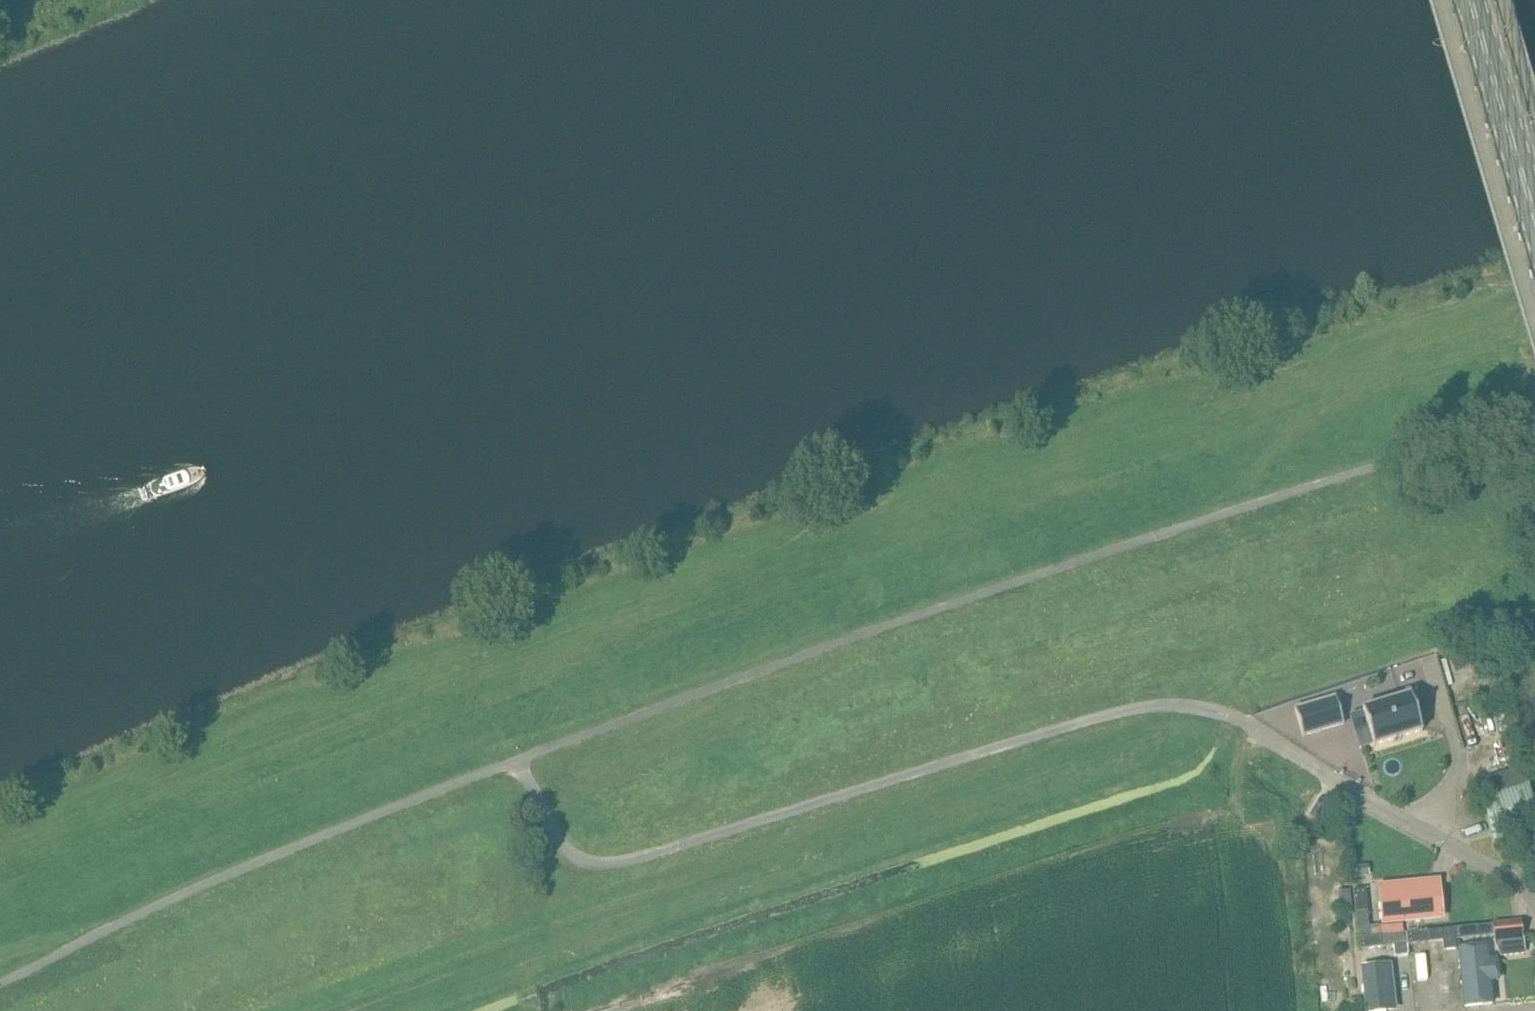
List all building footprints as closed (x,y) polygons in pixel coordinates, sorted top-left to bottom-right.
[(1422,731),(1411,696),(1361,712),(1372,747),(1397,739),(1422,731)] [(1303,736),(1304,736),(1342,724),(1344,724),(1336,698),(1334,698),(1335,698),(1297,710),(1296,710),(1295,710),(1303,736)] [(1524,769),(1489,779),(1494,796),(1482,800),(1494,842),(1534,830),(1534,807),(1524,769)] [(1368,865),(1354,866),(1356,877),(1369,876),(1368,865)] [(1442,921),(1439,885),(1381,891),(1384,927),(1442,921)] [(1359,938),(1380,935),(1380,926),(1370,927),(1366,889),(1354,890),(1359,938)] [(1521,921),(1514,922),(1493,924),(1454,928),(1455,940),(1494,936),(1494,941),(1522,938),(1522,935),(1521,921)] [(1456,950),(1455,940),(1454,928),(1405,933),(1407,945),(1443,941),(1443,951),(1456,950)] [(1404,933),(1380,935),(1359,938),(1360,950),(1395,946),(1396,954),(1407,953),(1407,945),(1405,933),(1404,933)] [(1522,938),(1494,941),(1502,956),(1524,954),(1522,938)] [(1488,944),(1462,946),(1467,1007),(1494,1005),(1492,981),(1498,981),(1496,958),(1489,959),(1488,944)] [(1362,966),(1367,1010),(1380,1010),(1398,1009),(1392,962),(1362,966)]
